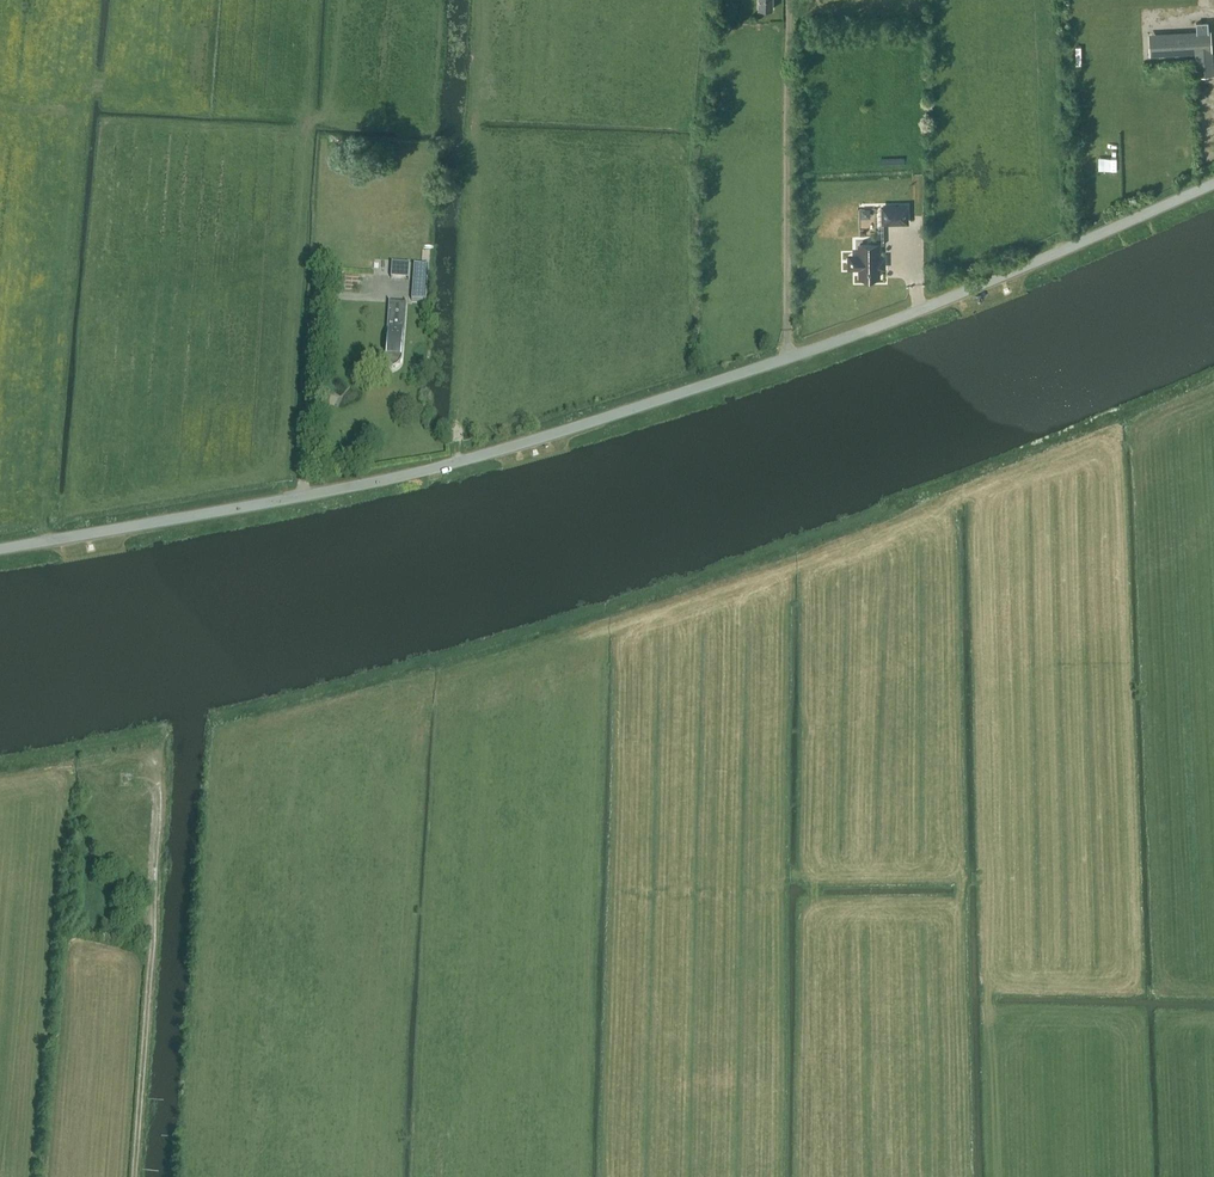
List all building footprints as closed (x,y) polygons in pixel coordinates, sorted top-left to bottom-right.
[(773,8),(773,0),(759,0),(759,8),(773,8)] [(1208,22),(1197,22),(1197,33),(1161,35),(1162,52),(1209,50),(1209,33),(1208,22)] [(1077,58),(1088,58),(1088,48),(1077,48),(1077,58)] [(881,204),(881,215),(882,224),(909,224),(909,204),(881,204)] [(885,269),(885,256),(880,256),(880,243),(858,243),(858,253),(848,253),(848,269),(859,269),(859,278),(880,278),(880,269),(885,269)] [(394,276),(411,277),(412,262),(394,261),(394,276)] [(426,300),(429,265),(415,264),(412,299),(426,300)] [(386,362),(399,363),(401,344),(403,344),(406,304),(389,302),(386,343),(388,343),(386,362)]
